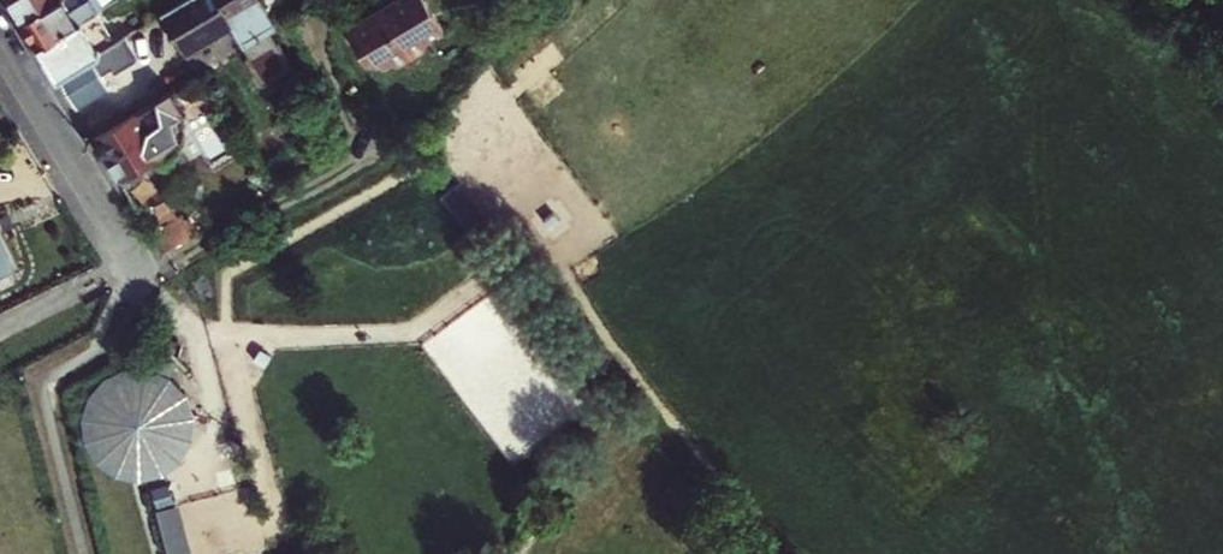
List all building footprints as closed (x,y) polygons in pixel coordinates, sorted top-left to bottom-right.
[(23,20),(56,0),(11,0),(23,20)] [(23,20),(39,46),(96,12),(115,0),(56,0),(23,20)] [(162,17),(185,56),(231,29),(248,56),(243,59),(260,88),(290,70),(270,33),(276,30),(258,0),(190,0),(162,17)] [(423,0),(396,0),(345,31),(364,62),(381,67),(393,59),(402,59),(409,57),(412,55),(416,50),(418,48),(419,44),(441,30),(423,0)] [(39,46),(59,78),(93,58),(114,45),(96,12),(39,46)] [(111,89),(107,81),(93,58),(59,78),(78,109),(111,89)] [(95,138),(120,179),(125,188),(167,163),(162,154),(167,151),(171,146),(175,140),(177,132),(178,125),(177,118),(173,110),(170,106),(178,101),(172,92),(95,138)] [(181,216),(155,233),(165,249),(192,232),(181,216)] [(0,239),(0,268),(11,263),(0,239)] [(99,488),(196,464),(168,353),(147,358),(149,366),(73,385),(99,488)] [(176,506),(154,511),(165,553),(189,553),(176,506)]
